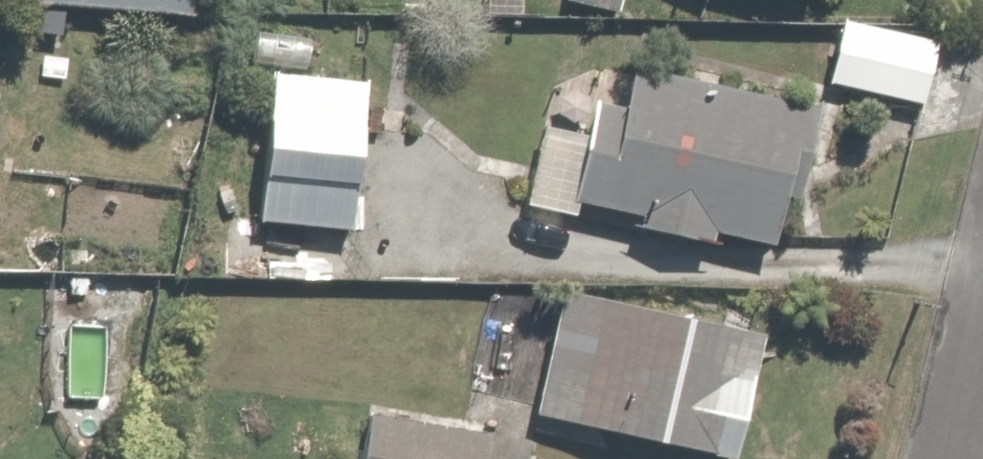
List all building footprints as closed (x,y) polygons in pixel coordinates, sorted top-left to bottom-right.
[(37,8),(200,11),(200,0),(37,0),(37,8)] [(937,23),(863,19),(859,92),(932,96),(937,23)] [(728,234),(787,247),(810,139),(793,135),(801,97),(643,64),(634,108),(603,101),(596,136),(546,126),(530,202),(581,213),(583,202),(640,214),(636,230),(725,248),(728,234)] [(377,71),(276,68),(267,224),(367,230),(377,71)] [(543,411),(726,458),(745,458),(775,344),(574,291),(543,411)] [(374,412),(369,458),(497,458),(500,428),(374,412)]
